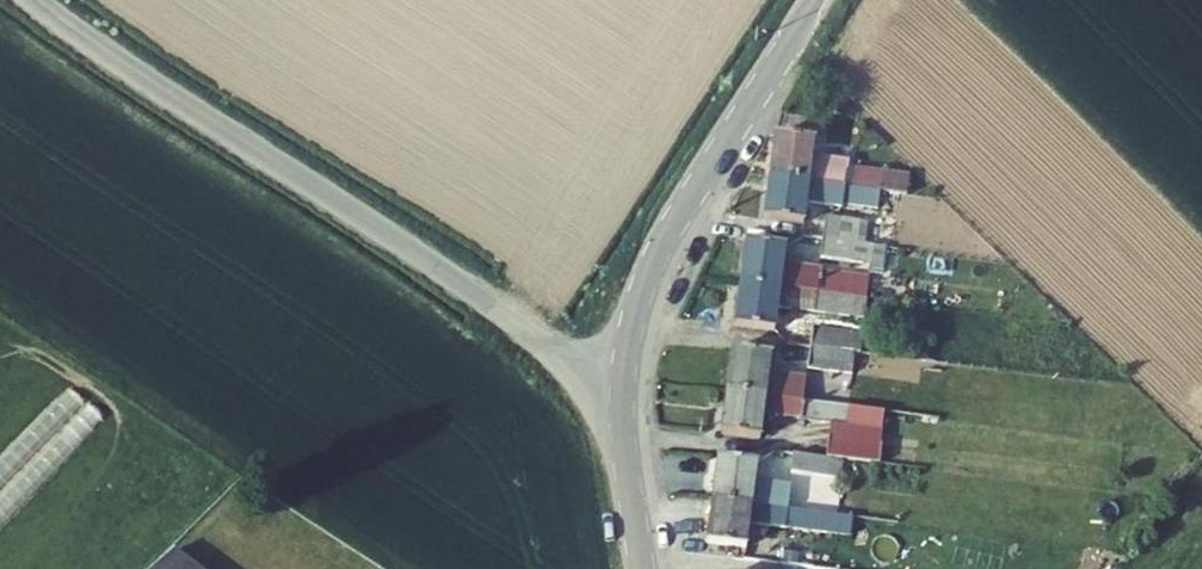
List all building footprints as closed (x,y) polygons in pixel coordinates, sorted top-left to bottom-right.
[(774,121),(769,159),(891,180),(903,183),(906,164),(846,156),(847,150),(808,145),(811,125),(774,121)] [(876,188),(890,189),(891,180),(769,159),(764,204),(800,209),(803,186),(839,190),(839,197),(874,201),(876,188)] [(829,206),(825,227),(866,233),(870,213),(829,206)] [(822,248),(883,257),(886,237),(866,233),(825,227),(822,248)] [(749,231),(743,270),(867,290),(870,272),(820,265),(820,261),(785,254),(788,237),(749,231)] [(780,294),(865,306),(867,290),(743,270),(737,313),(777,319),(780,294)] [(816,319),(813,335),(860,342),(864,342),(867,326),(816,319)] [(810,355),(856,362),(860,342),(813,335),(810,355)] [(737,337),(731,380),(853,397),(855,378),(772,361),(775,345),(737,337)] [(772,402),(850,414),(853,397),(731,380),(725,421),(768,426),(772,402)] [(835,433),(832,453),(847,455),(885,460),(888,441),(835,433)] [(797,465),(845,472),(847,455),(832,453),(800,448),(797,465)] [(725,450),(720,490),(860,510),(862,495),(762,480),(765,456),(725,450)] [(758,512),(857,526),(860,510),(720,490),(714,532),(755,536),(758,512)] [(791,557),(824,562),(827,544),(794,541),(791,557)] [(168,568),(191,568),(177,559),(168,568)]
